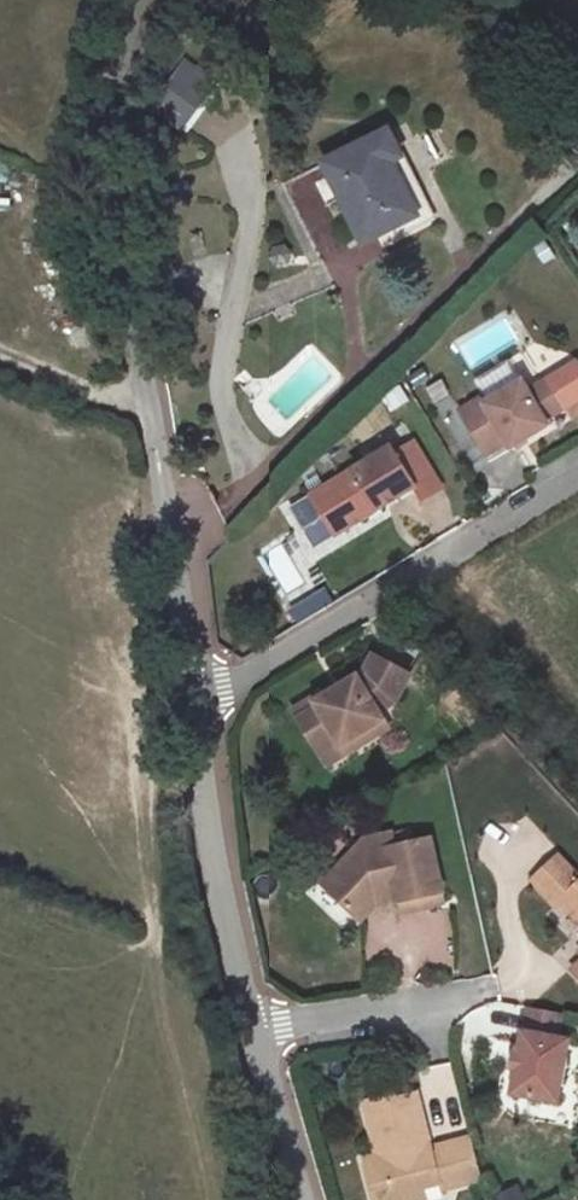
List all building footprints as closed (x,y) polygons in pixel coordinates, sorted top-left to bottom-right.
[(185,59),(178,69),(207,90),(209,91),(217,80),(196,65),(194,66),(185,59)] [(178,69),(153,104),(181,125),(207,90),(178,69)] [(388,131),(325,163),(364,242),(390,230),(427,210),(388,131)] [(427,210),(390,230),(394,239),(432,220),(427,210)] [(519,376),(483,397),(486,403),(522,381),(519,376)] [(483,397),(460,411),(486,455),(508,442),(511,447),(549,425),(546,419),(563,409),(547,380),(528,392),(522,381),(486,403),(483,397)] [(393,446),(311,495),(325,517),(335,511),(346,529),(415,487),(423,500),(443,488),(414,441),(396,452),(393,446)] [(335,511),(325,517),(335,535),(346,529),(335,511)] [(410,674),(374,654),(364,672),(317,701),(320,705),(299,719),(327,766),(348,753),(343,744),(384,719),(379,712),(396,702),(410,674)] [(314,698),(293,710),(299,719),(320,705),(317,701),(314,698)] [(384,719),(343,744),(348,753),(389,728),(384,719)] [(364,840),(323,884),(353,913),(371,895),(396,889),(398,899),(401,913),(445,903),(431,839),(395,847),(392,834),(364,840)] [(532,881),(556,907),(561,903),(577,921),(577,878),(558,856),(532,881)] [(371,895),(353,913),(361,920),(376,904),(398,899),(396,889),(371,895)] [(563,1014),(529,1008),(519,1056),(517,1068),(512,1094),(558,1102),(570,1040),(558,1038),(563,1014)] [(417,1095),(398,1099),(392,1095),(365,1103),(378,1155),(366,1158),(373,1188),(391,1183),(395,1199),(417,1199),(424,1198),(421,1186),(438,1182),(439,1190),(482,1179),(471,1138),(439,1146),(440,1152),(432,1154),(426,1155),(424,1147),(429,1140),(417,1095)] [(432,1154),(429,1140),(424,1147),(426,1155),(432,1154)] [(371,1188),(374,1199),(395,1199),(391,1183),(373,1188),(371,1188)]
